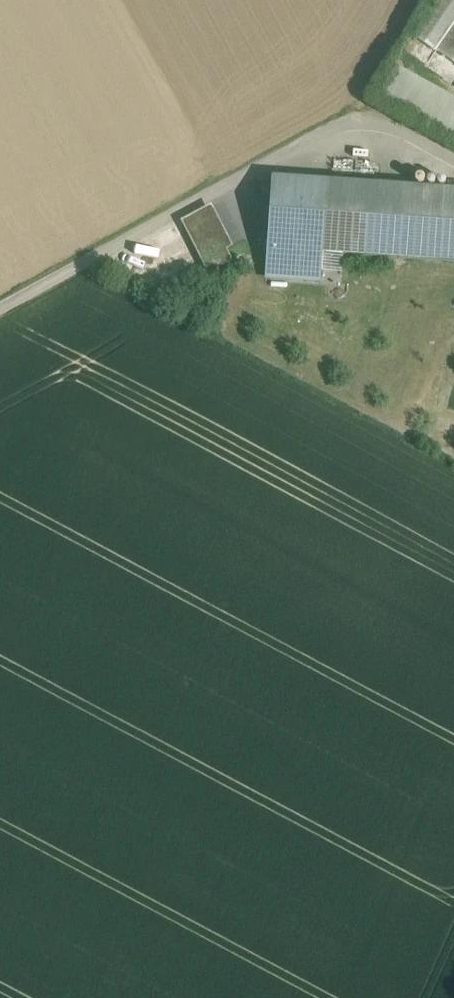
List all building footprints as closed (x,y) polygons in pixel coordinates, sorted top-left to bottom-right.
[(411,34),(432,49),(433,48),(453,63),(453,0),(435,0),(411,34)] [(330,182),(325,253),(453,262),(453,191),(330,182)] [(209,272),(238,256),(209,203),(181,218),(209,272)]
